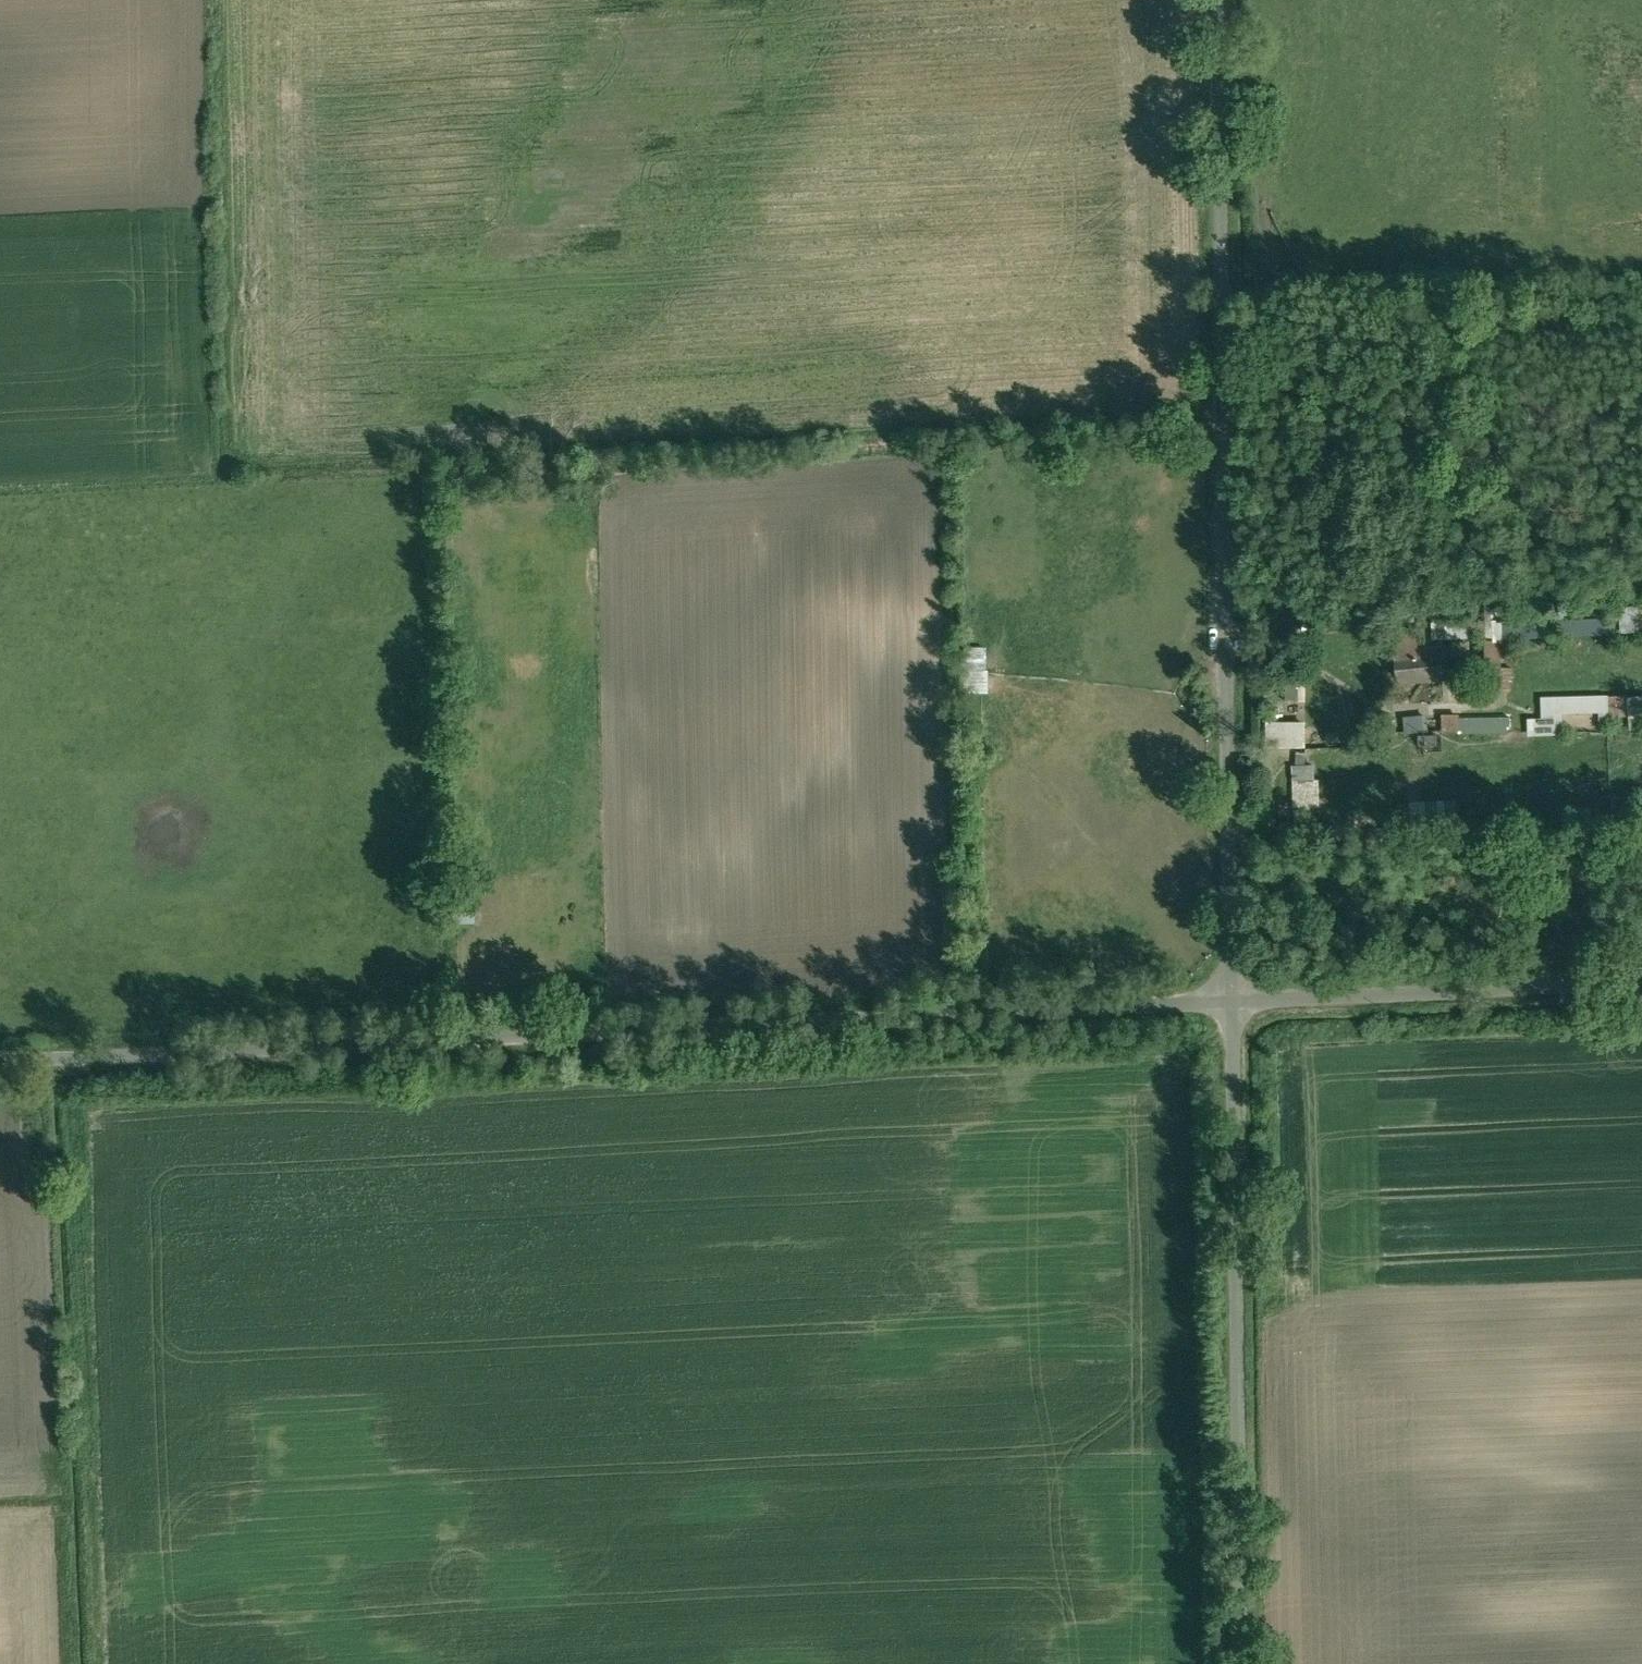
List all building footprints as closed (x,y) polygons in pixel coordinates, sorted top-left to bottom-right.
[(1617,618),(1445,625),(1446,637),(1617,631),(1617,618)] [(1424,633),(1394,636),(1399,680),(1442,675),(1440,655),(1426,656),(1424,633)] [(961,648),(961,693),(989,693),(989,648),(961,648)] [(1608,698),(1543,700),(1543,712),(1608,710),(1608,698)] [(1427,717),(1406,718),(1406,731),(1428,730),(1427,717)] [(1308,747),(1308,721),(1268,722),(1268,748),(1308,747)] [(1296,812),(1319,812),(1320,789),(1306,788),(1307,767),(1297,767),(1296,812)]
